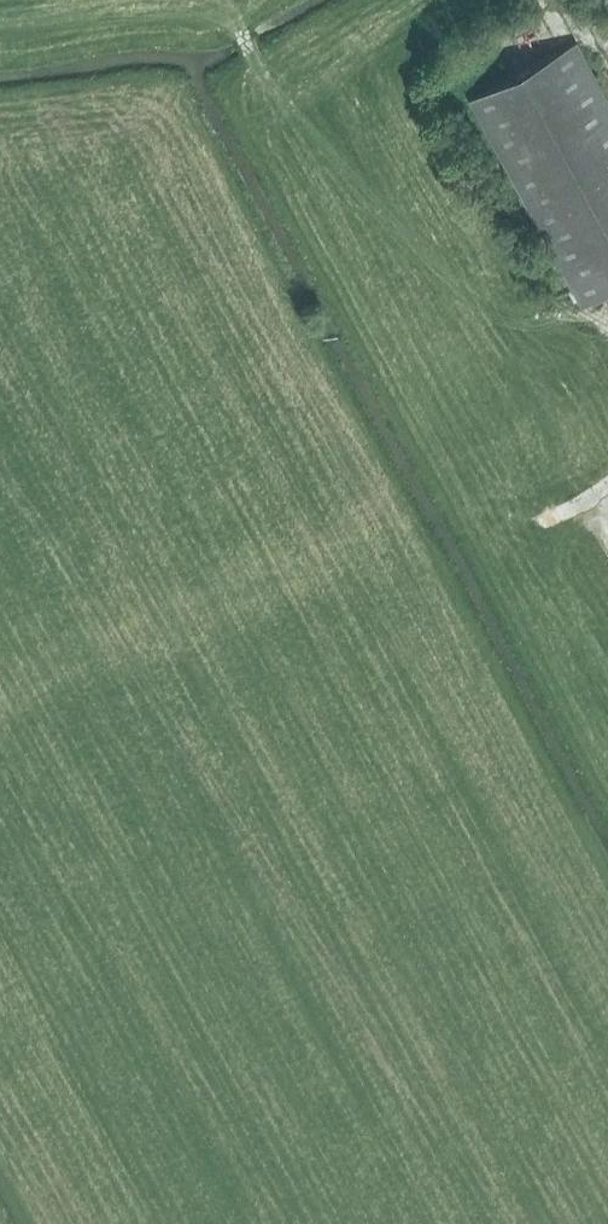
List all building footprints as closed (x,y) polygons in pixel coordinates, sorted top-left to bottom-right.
[(607,218),(607,127),(602,115),(564,136),(607,218)]
